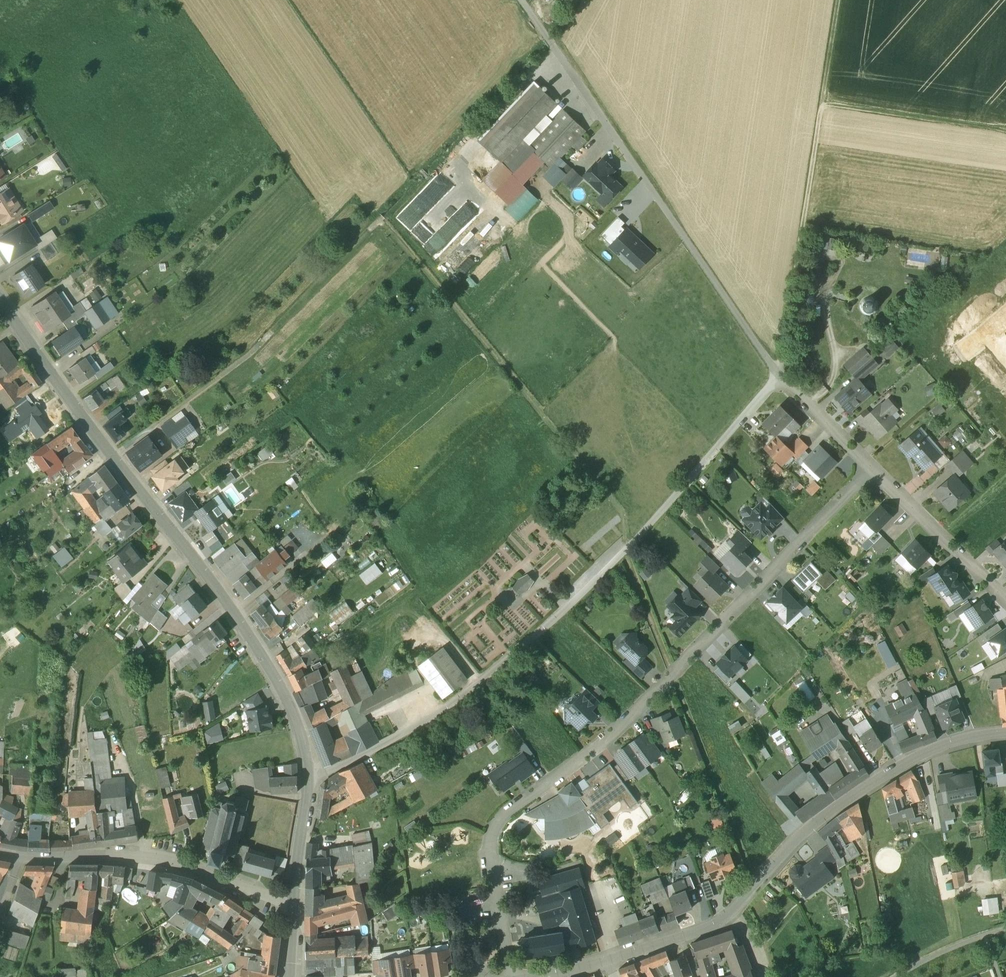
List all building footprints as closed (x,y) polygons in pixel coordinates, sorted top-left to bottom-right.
[(534,82),(526,91),(531,96),(540,87),(534,82)] [(540,87),(531,96),(484,146),(501,162),(546,115),(557,104),(540,87)] [(553,122),(529,147),(534,151),(551,167),(586,130),(564,110),(553,122)] [(546,115),(501,162),(503,164),(513,173),(534,151),(529,147),(553,122),(546,115)] [(62,171),(66,168),(56,153),(52,156),(62,171)] [(613,169),(603,159),(594,168),(593,166),(584,176),(602,193),(605,190),(613,196),(622,187),(608,174),(613,169)] [(571,170),(566,165),(561,170),(566,175),(571,170)] [(573,170),(563,180),(572,188),(582,178),(573,170)] [(1,221),(2,223),(22,211),(17,202),(13,204),(5,191),(0,194),(0,221),(1,221)] [(33,221),(53,208),(48,201),(28,214),(33,221)] [(601,235),(607,242),(616,233),(625,223),(618,217),(601,235)] [(492,245),(505,231),(498,224),(487,236),(489,237),(480,247),(485,252),(487,250),(485,248),(490,243),(492,245)] [(0,239),(0,247),(3,252),(0,253),(0,256),(5,264),(35,244),(33,242),(23,225),(0,239)] [(619,236),(616,233),(607,242),(611,245),(610,247),(614,251),(631,233),(626,229),(619,236)] [(57,238),(52,230),(33,242),(35,244),(39,250),(40,249),(51,242),(57,238)] [(835,238),(829,237),(829,232),(822,231),(821,248),(835,248),(835,238)] [(621,250),(639,268),(653,254),(631,233),(614,251),(617,254),(621,250)] [(51,242),(40,249),(47,259),(57,253),(51,242)] [(31,265),(13,277),(26,296),(42,285),(34,274),(37,272),(31,265)] [(80,268),(70,274),(74,279),(84,273),(80,268)] [(874,297),(875,298),(880,290),(873,285),(866,286),(860,291),(859,290),(852,312),(853,313),(854,318),(860,323),(868,326),(872,315),(870,316),(867,315),(863,313),(861,310),(860,306),(861,302),(863,299),(866,297),(870,296),(874,297)] [(90,304),(101,299),(97,288),(85,294),(90,304)] [(54,292),(31,308),(46,330),(56,323),(57,325),(63,322),(62,320),(69,315),(68,314),(54,292)] [(879,309),(880,306),(879,302),(877,299),(875,298),(874,297),(870,296),(866,297),(863,299),(861,302),(860,306),(861,310),(863,313),(867,315),(870,316),(872,315),(874,315),(877,313),(879,309)] [(86,310),(85,311),(85,312),(96,328),(117,314),(106,297),(86,310)] [(80,302),(73,307),(75,310),(68,314),(69,315),(62,320),(63,322),(65,325),(85,312),(85,311),(86,310),(80,302)] [(74,327),(51,342),(60,356),(83,341),(74,327)] [(887,355),(899,347),(893,340),(882,348),(887,355)] [(0,343),(0,378),(6,374),(18,364),(2,342),(0,343)] [(92,347),(80,354),(83,359),(84,358),(90,354),(90,355),(95,352),(92,347)] [(865,348),(846,364),(854,374),(857,371),(873,357),(865,348)] [(90,355),(90,354),(84,358),(89,366),(95,362),(90,355)] [(873,357),(857,371),(862,378),(878,364),(873,357)] [(83,359),(69,369),(79,384),(94,374),(89,366),(84,358),(83,359)] [(18,364),(6,374),(11,381),(13,379),(24,371),(26,373),(32,369),(25,359),(18,364)] [(32,369),(26,373),(31,381),(20,389),(17,385),(0,397),(0,398),(7,408),(35,387),(36,388),(43,383),(32,369)] [(121,372),(112,378),(115,383),(121,391),(130,384),(121,372)] [(17,385),(13,379),(11,381),(6,374),(0,378),(0,397),(17,385)] [(112,378),(104,384),(107,388),(115,383),(112,378)] [(858,379),(840,394),(846,401),(843,404),(850,412),(869,396),(863,389),(865,387),(858,379)] [(104,384),(95,390),(99,394),(107,388),(104,384)] [(95,390),(83,399),(91,410),(104,402),(99,394),(95,390)] [(24,396),(13,404),(19,411),(30,403),(24,396)] [(871,414),(864,420),(864,421),(879,438),(896,423),(890,416),(897,410),(890,401),(880,409),(879,408),(871,414)] [(30,403),(19,411),(21,415),(5,426),(7,430),(4,432),(10,440),(29,426),(37,437),(48,429),(37,414),(41,412),(39,409),(39,408),(40,407),(40,406),(39,405),(38,404),(37,404),(36,405),(32,407),(30,403)] [(781,405),(764,423),(778,436),(784,442),(801,424),(781,405)] [(118,406),(106,415),(110,421),(120,413),(122,412),(118,406)] [(122,412),(120,413),(125,420),(131,415),(126,409),(122,412)] [(867,410),(857,418),(862,424),(864,421),(864,420),(871,414),(867,410)] [(110,421),(103,426),(115,441),(124,434),(117,425),(125,420),(120,413),(110,421)] [(175,424),(171,419),(161,426),(178,450),(189,442),(185,438),(196,430),(185,416),(175,424)] [(71,426),(46,443),(53,452),(53,451),(69,441),(71,444),(76,450),(84,445),(79,438),(80,438),(71,426)] [(918,430),(901,445),(907,453),(910,451),(926,469),(933,463),(941,456),(940,456),(918,430)] [(945,434),(938,440),(944,447),(951,441),(945,434)] [(784,442),(778,436),(766,448),(781,462),(785,458),(786,460),(793,453),(794,452),(790,448),(784,442)] [(149,437),(128,452),(141,470),(162,455),(149,437)] [(800,438),(790,448),(794,452),(793,453),(798,458),(806,450),(809,447),(800,438)] [(46,443),(31,453),(43,469),(45,468),(50,475),(58,470),(63,466),(60,462),(61,461),(58,457),(53,451),(53,452),(46,443)] [(61,461),(60,462),(63,466),(67,472),(92,455),(85,444),(84,445),(76,450),(61,461)] [(268,445),(258,454),(263,460),(273,452),(268,445)] [(811,454),(805,460),(805,461),(816,470),(817,469),(823,476),(822,477),(823,477),(838,462),(831,455),(828,457),(818,447),(820,445),(811,454)] [(798,458),(796,461),(801,465),(805,461),(805,460),(811,454),(806,450),(798,458)] [(941,456),(933,463),(940,471),(947,465),(951,461),(944,453),(940,456),(941,456)] [(951,461),(947,465),(957,476),(971,464),(961,453),(951,461)] [(166,459),(151,470),(155,475),(170,465),(166,459)] [(785,468),(776,460),(770,466),(779,475),(785,468)] [(155,475),(153,476),(163,490),(178,479),(176,477),(183,472),(175,461),(170,465),(155,475)] [(63,466),(58,470),(62,476),(67,472),(63,466)] [(102,466),(82,483),(91,494),(102,485),(106,490),(112,485),(116,483),(102,466)] [(231,473),(228,475),(224,478),(223,479),(227,485),(234,480),(235,479),(231,473)] [(954,477),(939,490),(944,497),(942,499),(950,508),(964,496),(958,489),(962,486),(954,477)] [(803,484),(796,478),(789,486),(795,492),(803,484)] [(813,482),(806,489),(812,495),(819,487),(813,482)] [(91,494),(82,483),(71,492),(95,522),(100,518),(97,514),(101,510),(106,507),(107,506),(101,498),(96,501),(91,494)] [(101,498),(107,506),(106,507),(111,514),(126,502),(126,503),(129,500),(116,483),(112,485),(106,490),(102,493),(104,495),(101,498)] [(170,504),(183,521),(195,513),(198,510),(185,493),(170,504)] [(868,493),(860,500),(864,504),(871,497),(868,493)] [(198,510),(195,513),(209,532),(233,515),(219,495),(198,510)] [(761,503),(743,520),(761,538),(773,527),(760,514),(766,509),(761,503)] [(766,509),(760,514),(773,527),(783,517),(771,504),(766,509)] [(880,505),(865,521),(866,521),(876,530),(876,531),(877,531),(891,516),(880,505)] [(106,507),(101,510),(97,514),(100,518),(103,520),(104,519),(111,514),(106,507)] [(132,513),(117,524),(122,530),(121,531),(126,538),(143,526),(132,513)] [(379,514),(370,522),(376,532),(386,522),(379,514)] [(103,520),(100,518),(95,522),(92,525),(102,537),(112,529),(104,519),(103,520)] [(876,530),(866,521),(858,528),(868,538),(876,530)] [(751,542),(739,530),(727,543),(731,546),(733,544),(742,552),(742,551),(751,542)] [(876,530),(868,538),(874,543),(882,535),(877,531),(876,531),(876,530)] [(874,543),(868,538),(863,544),(868,549),(874,543)] [(995,539),(985,547),(991,554),(993,552),(993,551),(1000,545),(995,539)] [(993,551),(993,552),(1005,566),(1005,540),(1000,545),(993,551)] [(918,542),(913,547),(910,544),(902,552),(917,568),(930,554),(918,542)] [(130,543),(108,561),(124,581),(145,565),(140,559),(142,558),(130,543)] [(711,549),(705,543),(702,546),(708,552),(711,549)] [(732,548),(721,559),(736,575),(743,568),(743,567),(746,564),(751,560),(742,551),(742,552),(733,544),(731,546),(732,548)] [(235,545),(215,562),(226,576),(242,562),(246,559),(245,559),(235,545)] [(72,560),(64,550),(51,561),(59,571),(69,564),(73,569),(80,564),(75,558),(72,560)] [(261,563),(257,565),(257,566),(263,573),(268,580),(286,565),(275,551),(261,563)] [(917,568),(902,552),(895,559),(910,574),(917,568)] [(253,553),(245,559),(246,559),(242,562),(246,567),(257,558),(253,553)] [(719,567),(708,556),(700,564),(708,572),(710,569),(713,572),(719,567)] [(257,558),(246,567),(250,572),(257,566),(257,565),(261,563),(257,558)] [(831,577),(814,558),(811,561),(822,574),(817,579),(823,585),(831,577)] [(811,561),(791,580),(803,592),(817,579),(822,574),(811,561)] [(936,572),(929,577),(930,579),(938,591),(942,588),(946,594),(949,592),(955,602),(969,592),(964,585),(959,584),(955,578),(956,573),(952,572),(947,565),(936,572)] [(250,572),(247,574),(253,582),(263,573),(257,566),(250,572)] [(933,567),(919,576),(924,583),(930,579),(929,577),(936,572),(933,567)] [(708,572),(695,585),(712,602),(727,586),(713,572),(710,569),(708,572)] [(263,573),(253,582),(258,588),(268,580),(263,573)] [(153,574),(132,599),(145,610),(151,603),(166,585),(153,574)] [(247,574),(246,574),(233,584),(245,599),(258,588),(253,582),(247,574)] [(523,577),(519,579),(518,579),(518,580),(513,588),(519,595),(528,590),(529,589),(531,585),(523,577)] [(124,581),(114,588),(123,600),(132,590),(124,581)] [(188,584),(172,597),(180,606),(182,605),(195,594),(188,584)] [(702,600),(689,588),(680,596),(680,597),(683,600),(682,602),(691,611),(693,609),(702,600)] [(798,609),(800,607),(797,603),(782,589),(769,602),(778,612),(787,621),(798,609)] [(809,589),(804,594),(808,598),(813,594),(809,589)] [(294,600),(287,591),(281,597),(288,605),(294,600)] [(195,594),(182,605),(186,610),(193,617),(206,606),(196,593),(195,594)] [(691,611),(682,602),(683,600),(680,597),(680,596),(679,595),(668,606),(675,613),(675,618),(676,620),(670,627),(673,629),(673,632),(676,635),(678,635),(679,636),(696,618),(696,612),(693,609),(691,611)] [(322,608),(314,598),(292,616),(300,626),(322,608)] [(288,605),(281,610),(286,616),(293,610),(291,608),(297,603),(294,600),(288,605)] [(806,618),(813,612),(801,600),(797,603),(800,607),(798,609),(806,618)] [(972,606),(964,612),(975,627),(992,616),(981,600),(972,606)] [(347,601),(330,611),(337,623),(354,614),(347,601)] [(968,601),(953,611),(957,617),(964,612),(972,606),(968,601)] [(158,609),(151,603),(145,610),(141,615),(150,622),(158,609)] [(263,605),(252,614),(262,626),(273,617),(272,617),(263,605)] [(193,617),(186,610),(180,614),(178,616),(184,624),(193,617)] [(787,621),(778,612),(773,617),(782,626),(787,621)] [(262,626),(260,628),(270,639),(283,628),(276,620),(277,618),(275,616),(274,617),(273,617),(262,626)] [(675,618),(670,618),(666,622),(669,625),(668,625),(670,627),(676,620),(675,618)] [(228,633),(218,620),(204,631),(192,640),(195,644),(202,653),(205,656),(216,647),(217,648),(226,641),(223,637),(228,633)] [(898,636),(906,632),(902,623),(894,626),(898,636)] [(988,641),(1003,631),(997,623),(982,634),(988,641)] [(988,641),(998,656),(1005,650),(1005,629),(1003,631),(988,641)] [(306,634),(298,640),(307,651),(308,651),(316,645),(306,634)] [(635,638),(635,634),(627,634),(627,638),(618,647),(629,658),(635,663),(638,665),(644,659),(641,657),(645,653),(645,648),(635,638)] [(876,643),(888,667),(897,662),(885,639),(876,643)] [(202,653),(195,644),(184,652),(183,654),(189,662),(202,653)] [(181,648),(173,654),(171,659),(179,670),(189,662),(183,654),(184,652),(181,648)] [(443,648),(419,666),(443,698),(467,680),(443,648)] [(720,666),(729,676),(735,670),(736,672),(742,666),(741,665),(746,660),(735,648),(729,653),(728,652),(723,657),(724,658),(717,664),(720,666)] [(307,651),(301,657),(306,666),(306,665),(314,661),(308,651),(307,651)] [(291,663),(284,652),(276,656),(289,676),(297,672),(291,663)] [(301,657),(291,663),(297,672),(301,670),(306,666),(301,657)] [(638,665),(635,663),(629,658),(625,662),(641,677),(651,667),(644,659),(638,665)] [(320,662),(312,666),(315,672),(319,670),(319,668),(322,666),(320,662)] [(410,665),(405,669),(408,675),(414,671),(410,665)] [(344,666),(339,668),(342,675),(342,676),(348,673),(344,666)] [(729,676),(720,666),(714,672),(726,684),(732,679),(729,676)] [(355,681),(348,685),(342,676),(342,675),(339,668),(331,673),(333,677),(345,703),(348,708),(358,702),(359,702),(357,699),(361,696),(355,681)] [(359,702),(358,702),(364,714),(416,688),(408,675),(405,669),(375,691),(376,692),(359,702)] [(414,671),(408,675),(416,688),(424,684),(416,669),(414,671)] [(315,672),(305,677),(301,670),(297,672),(289,676),(296,691),(320,680),(323,679),(319,670),(315,672)] [(540,684),(533,674),(525,681),(532,690),(540,684)] [(1000,677),(989,678),(990,689),(998,688),(1002,687),(1000,677)] [(798,683),(807,700),(814,696),(804,679),(798,683)] [(923,699),(912,679),(908,681),(913,690),(919,701),(920,700),(923,699)] [(296,691),(293,692),(301,708),(309,705),(309,704),(326,699),(320,680),(296,691)] [(736,680),(729,686),(743,703),(751,696),(736,680)] [(908,681),(897,686),(902,695),(913,690),(908,681)] [(956,685),(948,688),(953,700),(954,699),(961,697),(956,685)] [(998,688),(1001,717),(1005,717),(1005,687),(1002,687),(998,688)] [(599,701),(588,690),(579,699),(590,710),(599,701)] [(904,699),(887,707),(894,723),(895,724),(899,721),(914,714),(924,709),(919,701),(913,690),(902,695),(904,699)] [(248,710),(267,707),(258,693),(243,703),(248,710)] [(936,707),(931,696),(923,699),(920,700),(927,712),(929,716),(937,713),(935,707),(936,707)] [(578,699),(571,706),(565,706),(566,723),(573,722),(579,728),(586,720),(592,721),(596,716),(590,710),(579,699),(578,699)] [(936,707),(935,707),(937,713),(944,729),(964,721),(954,699),(953,700),(936,707)] [(212,701),(203,702),(206,721),(215,719),(212,701)] [(348,708),(342,712),(347,724),(347,723),(350,730),(368,722),(365,716),(364,714),(358,702),(348,708)] [(345,703),(334,708),(333,709),(326,712),(329,719),(342,712),(348,708),(345,703)] [(326,711),(318,715),(317,713),(313,715),(309,705),(301,708),(310,730),(323,722),(329,719),(326,712),(326,711)] [(269,716),(268,707),(267,707),(248,710),(247,710),(250,732),(271,729),(271,727),(274,727),(272,716),(269,716)] [(855,713),(852,708),(845,712),(848,717),(848,718),(853,726),(866,718),(860,710),(855,713)] [(924,709),(914,714),(920,728),(917,729),(919,735),(920,736),(933,730),(926,712),(924,709)] [(329,719),(323,722),(325,728),(338,723),(340,727),(347,724),(342,712),(329,719)] [(671,720),(668,714),(657,718),(666,741),(683,734),(677,718),(671,720)] [(848,718),(842,722),(849,733),(855,730),(853,726),(848,718)] [(741,727),(738,721),(728,726),(731,732),(741,727)] [(899,721),(895,724),(894,723),(891,725),(894,732),(902,728),(899,721)] [(323,722),(310,730),(313,738),(321,735),(322,733),(326,731),(325,728),(323,722)] [(368,722),(350,730),(353,736),(345,739),(352,755),(378,742),(368,722)] [(835,723),(805,742),(816,759),(836,746),(846,740),(835,723)] [(145,724),(136,726),(138,738),(147,737),(145,724)] [(206,733),(208,743),(223,740),(219,725),(206,733)] [(872,728),(859,737),(868,752),(882,743),(872,728)] [(902,728),(894,732),(899,743),(908,740),(902,728)] [(772,733),(776,744),(786,740),(781,729),(772,733)] [(933,730),(920,736),(923,745),(937,739),(933,730)] [(326,731),(322,733),(321,735),(313,738),(316,746),(330,740),(326,731)] [(93,732),(87,733),(95,791),(102,791),(100,781),(99,782),(93,732)] [(919,735),(913,738),(916,747),(923,745),(920,736),(919,735)] [(641,737),(630,745),(644,765),(655,757),(656,759),(656,758),(646,744),(641,737)] [(106,738),(94,740),(99,782),(100,781),(112,780),(106,738)] [(908,740),(899,743),(903,753),(916,747),(913,738),(908,740)] [(345,739),(332,745),(338,761),(352,755),(345,739)] [(330,740),(316,746),(325,767),(338,761),(332,745),(330,740)] [(662,754),(652,740),(646,744),(656,758),(662,754)] [(856,757),(846,740),(836,746),(844,757),(846,762),(856,757)] [(644,765),(630,745),(618,753),(623,760),(633,775),(634,774),(633,773),(644,765)] [(998,750),(983,752),(984,767),(993,765),(1000,764),(998,750)] [(521,781),(535,771),(523,754),(509,764),(507,762),(489,775),(495,784),(498,782),(504,791),(520,779),(521,781)] [(856,757),(846,762),(853,773),(845,780),(850,788),(869,775),(864,767),(863,768),(856,757)] [(633,775),(623,760),(617,764),(628,779),(633,775)] [(835,787),(817,760),(813,763),(831,789),(835,787)] [(400,762),(386,769),(389,775),(403,768),(400,762)] [(297,763),(285,764),(285,776),(297,776),(297,763)] [(362,763),(340,774),(347,788),(369,776),(362,763)] [(33,766),(10,764),(9,775),(13,775),(11,792),(31,794),(33,777),(32,777),(33,766)] [(638,803),(623,782),(613,768),(610,764),(586,781),(589,786),(579,793),(581,796),(580,797),(585,804),(582,806),(589,815),(592,813),(597,819),(595,820),(601,829),(609,823),(603,814),(608,810),(607,809),(619,801),(620,802),(623,799),(630,808),(638,803)] [(623,782),(628,779),(617,764),(613,768),(623,782)] [(799,764),(767,791),(776,802),(784,796),(808,777),(805,773),(806,772),(799,764)] [(993,765),(984,767),(986,777),(994,776),(993,765)] [(270,766),(253,770),(257,789),(265,791),(271,790),(271,781),(273,781),(270,766)] [(830,790),(823,779),(814,766),(806,772),(805,773),(808,777),(821,796),(810,803),(817,812),(835,798),(830,790)] [(165,768),(156,770),(161,789),(169,787),(165,768)] [(403,768),(389,775),(392,782),(406,774),(403,768)] [(911,771),(897,780),(900,788),(916,778),(911,771)] [(972,774),(952,777),(951,773),(938,775),(940,791),(947,790),(949,805),(975,801),(973,786),(974,786),(972,774)] [(335,776),(321,785),(319,798),(327,799),(347,788),(340,774),(335,776)] [(1003,775),(997,776),(998,787),(1005,786),(1005,774),(1003,775)] [(285,776),(279,777),(280,781),(273,781),(271,781),(271,790),(272,792),(298,791),(297,776),(285,776)] [(369,776),(347,788),(351,795),(355,802),(377,790),(369,776)] [(93,778),(85,779),(86,792),(95,791),(93,778)] [(112,780),(100,781),(102,791),(104,811),(108,811),(122,809),(132,808),(129,796),(125,796),(123,779),(112,780)] [(831,789),(830,790),(835,798),(850,788),(845,780),(835,787),(831,789)] [(897,780),(882,788),(888,810),(896,807),(893,795),(900,791),(899,789),(900,788),(897,780)] [(215,785),(217,792),(228,789),(226,781),(215,785)] [(571,783),(559,792),(561,796),(568,805),(580,797),(581,796),(579,793),(571,783)] [(918,784),(910,789),(915,802),(916,801),(916,802),(924,799),(918,784)] [(693,796),(687,790),(678,801),(683,806),(693,796)] [(95,791),(86,792),(70,793),(70,794),(69,811),(70,815),(88,814),(88,809),(97,808),(95,791)] [(104,811),(102,791),(95,791),(97,812),(104,811)] [(197,795),(187,796),(182,798),(183,805),(184,806),(199,802),(197,795)] [(351,795),(346,798),(347,799),(326,811),(325,818),(355,802),(351,795)] [(178,821),(173,796),(172,796),(169,797),(163,799),(172,835),(189,827),(185,818),(178,821)] [(229,801),(228,799),(227,800),(227,801),(224,803),(218,801),(217,806),(215,806),(215,807),(213,809),(212,808),(211,809),(212,810),(211,811),(210,811),(210,813),(211,813),(209,820),(208,819),(208,821),(209,822),(207,828),(206,828),(205,830),(207,830),(205,836),(204,836),(203,838),(205,838),(203,845),(201,847),(202,849),(203,848),(205,848),(204,852),(207,856),(211,857),(210,861),(222,864),(224,858),(229,859),(230,854),(233,855),(234,857),(238,843),(239,839),(240,839),(241,837),(239,836),(241,830),(242,830),(243,828),(242,828),(243,821),(245,822),(245,819),(244,819),(246,810),(248,811),(249,808),(247,807),(249,799),(237,796),(236,801),(234,801),(233,802),(229,801)] [(530,816),(538,818),(538,822),(535,824),(540,832),(547,832),(547,837),(555,836),(564,835),(571,833),(578,830),(586,826),(587,826),(593,835),(601,829),(595,820),(597,819),(592,813),(589,815),(582,806),(585,804),(580,797),(568,805),(561,796),(549,803),(548,801),(543,804),(544,806),(527,815),(530,816)] [(798,812),(784,796),(776,802),(791,819),(796,815),(796,814),(798,812)] [(46,798),(31,797),(29,818),(40,819),(47,819),(48,809),(45,808),(46,801),(46,798)] [(327,799),(319,798),(316,817),(325,818),(326,811),(327,799)] [(0,799),(0,813),(5,816),(11,804),(0,799)] [(69,811),(62,810),(62,803),(46,801),(45,808),(48,809),(52,809),(50,820),(70,821),(70,815),(69,811)] [(915,802),(896,808),(896,807),(888,810),(892,822),(921,813),(916,802),(916,801),(915,802)] [(182,805),(185,818),(189,827),(189,826),(187,820),(192,818),(202,815),(199,802),(184,806),(183,805),(182,805)] [(798,812),(796,814),(796,815),(803,822),(817,812),(810,803),(798,812)] [(11,804),(5,816),(8,818),(12,820),(18,807),(11,804)] [(947,804),(938,805),(941,825),(954,823),(953,819),(956,819),(954,812),(951,812),(950,808),(948,808),(947,804)] [(18,807),(12,820),(18,822),(22,809),(18,807)] [(97,808),(88,809),(88,814),(91,834),(100,832),(97,813),(97,812),(97,808)] [(135,831),(132,808),(122,809),(125,826),(126,833),(128,841),(137,839),(136,831),(135,831)] [(121,842),(120,830),(113,832),(112,828),(110,828),(108,811),(104,811),(97,812),(97,813),(100,832),(102,845),(121,842)] [(845,811),(836,817),(830,822),(836,829),(841,824),(846,833),(855,827),(845,811)] [(0,837),(5,838),(10,827),(12,820),(8,818),(0,837)] [(40,819),(29,818),(29,825),(37,826),(38,821),(40,819)] [(18,822),(12,820),(10,827),(17,829),(19,822),(18,822)] [(414,820),(404,826),(408,831),(417,825),(414,820)] [(70,821),(61,821),(61,840),(60,840),(60,851),(72,850),(72,840),(70,840),(69,840),(70,821)] [(720,821),(712,824),(715,833),(724,829),(720,821)] [(844,855),(832,832),(836,829),(830,822),(818,831),(824,838),(828,846),(836,859),(844,855)] [(37,826),(29,825),(27,841),(27,851),(48,851),(48,843),(48,841),(36,841),(37,826)] [(17,829),(10,827),(5,838),(13,839),(17,829)] [(855,827),(846,833),(852,840),(860,835),(855,827)] [(126,833),(120,830),(121,842),(128,841),(126,833)] [(100,832),(91,834),(70,837),(70,840),(72,840),(72,850),(102,845),(100,832)] [(608,847),(619,840),(615,835),(605,842),(608,847)] [(5,838),(0,837),(0,847),(16,850),(27,851),(27,841),(13,839),(5,838)] [(58,840),(53,843),(48,843),(48,851),(60,851),(60,840),(58,840)] [(371,842),(353,846),(355,864),(356,880),(357,884),(358,883),(369,880),(373,879),(371,842)] [(250,846),(238,843),(234,857),(232,865),(243,868),(247,852),(248,852),(250,846)] [(316,844),(308,843),(308,847),(307,858),(306,888),(320,887),(320,875),(332,874),(331,867),(330,850),(316,851),(316,844)] [(353,846),(330,850),(331,867),(355,864),(353,846)] [(828,846),(816,855),(818,857),(826,867),(836,859),(828,846)] [(276,860),(248,852),(247,852),(243,868),(272,877),(274,866),(276,860)] [(729,855),(724,857),(723,855),(711,859),(712,861),(707,863),(713,878),(718,876),(719,879),(730,874),(729,872),(735,870),(729,855)] [(818,857),(803,868),(800,866),(796,865),(792,868),(790,873),(792,876),(806,897),(833,877),(826,867),(818,857)] [(0,861),(0,872),(3,873),(9,863),(0,861)] [(99,865),(69,865),(67,877),(74,878),(77,875),(88,876),(97,877),(97,876),(99,865)] [(114,866),(101,865),(100,876),(105,876),(104,887),(112,887),(113,878),(114,868),(114,866)] [(53,866),(25,866),(22,875),(38,876),(49,877),(53,866)] [(285,869),(274,866),(272,877),(282,880),(285,869)] [(125,869),(117,868),(114,868),(113,878),(115,878),(114,884),(122,885),(125,869)] [(135,870),(125,869),(122,885),(131,887),(135,870)] [(578,869),(539,881),(549,914),(544,916),(546,922),(551,920),(552,925),(559,923),(548,888),(560,885),(562,892),(565,890),(565,889),(567,888),(567,890),(579,886),(580,887),(583,886),(578,869)] [(174,874),(150,871),(149,878),(160,880),(172,881),(173,881),(174,874)] [(953,887),(965,885),(962,871),(951,873),(953,887)] [(182,876),(174,874),(173,881),(172,881),(171,884),(179,886),(182,876)] [(49,877),(38,876),(32,891),(42,895),(49,877)] [(97,877),(88,876),(87,890),(96,891),(97,877)] [(194,879),(182,876),(179,886),(174,899),(164,907),(172,917),(185,904),(186,901),(194,879)] [(74,878),(67,877),(65,894),(70,895),(74,878)] [(690,877),(684,879),(688,891),(695,888),(690,877)] [(160,880),(149,878),(147,888),(159,890),(160,880)] [(216,892),(194,879),(186,901),(193,906),(197,899),(204,902),(205,898),(218,904),(223,896),(216,892)] [(672,884),(676,896),(669,899),(674,912),(675,914),(692,908),(686,892),(688,891),(684,879),(672,884)] [(369,880),(358,883),(359,890),(371,886),(369,880)] [(709,881),(701,883),(706,900),(714,897),(709,881)] [(357,884),(347,884),(349,895),(336,899),(339,908),(350,906),(362,903),(359,890),(358,883),(357,884)] [(122,885),(114,884),(113,892),(119,893),(122,885)] [(579,886),(567,890),(567,888),(565,889),(565,890),(562,892),(560,885),(548,888),(559,923),(562,932),(565,951),(596,941),(580,887),(579,886)] [(31,894),(19,886),(10,911),(32,926),(41,899),(31,896),(31,894)] [(46,887),(41,900),(48,903),(53,890),(46,887)] [(112,887),(104,887),(102,900),(110,901),(112,887)] [(320,887),(306,888),(306,915),(322,913),(322,902),(323,894),(320,895),(320,887)] [(87,890),(85,889),(81,896),(79,912),(93,913),(96,891),(87,890)] [(42,895),(32,891),(31,894),(31,896),(41,899),(42,895)] [(237,904),(223,896),(218,904),(214,909),(216,910),(213,915),(222,921),(228,911),(231,913),(237,904)] [(983,915),(999,913),(997,898),(981,900),(983,915)] [(336,899),(322,902),(322,913),(323,912),(327,911),(339,908),(336,899)] [(362,903),(350,906),(351,910),(354,925),(367,922),(362,903)] [(203,916),(185,904),(172,917),(169,920),(198,936),(199,937),(201,933),(203,929),(198,926),(203,916)] [(237,904),(231,913),(239,918),(247,924),(254,916),(243,909),(237,904)] [(384,911),(389,918),(398,912),(393,904),(384,911)] [(650,904),(644,906),(648,917),(653,915),(650,904)] [(339,908),(327,911),(330,921),(342,918),(341,913),(351,910),(350,906),(339,908)] [(214,909),(211,909),(208,914),(211,918),(213,915),(216,910),(214,909)] [(79,912),(63,910),(61,929),(69,930),(91,933),(93,913),(79,912)] [(322,913),(306,915),(306,927),(315,927),(315,924),(324,923),(330,921),(327,911),(323,912),(322,913)] [(674,912),(655,919),(659,931),(679,924),(675,914),(674,912)] [(222,921),(213,915),(211,918),(210,919),(218,925),(222,921)] [(648,917),(638,920),(639,922),(644,936),(659,931),(655,919),(653,915),(648,917)] [(203,916),(198,926),(203,929),(210,920),(203,916)] [(247,924),(239,918),(236,923),(244,929),(248,924),(247,924)] [(210,920),(203,929),(201,933),(216,943),(218,940),(230,948),(235,941),(236,939),(218,925),(210,919),(210,920)] [(639,922),(617,930),(622,944),(644,937),(639,922)] [(244,929),(236,939),(235,941),(237,945),(244,936),(245,935),(253,926),(249,923),(248,924),(244,929)] [(519,928),(511,929),(512,942),(521,940),(519,928)] [(258,929),(254,935),(258,938),(262,932),(258,929)] [(29,938),(6,930),(1,944),(25,952),(29,938)] [(732,930),(723,933),(729,949),(738,946),(732,930)] [(258,938),(257,939),(265,945),(264,956),(264,957),(278,958),(281,937),(267,935),(262,932),(258,938)] [(562,932),(523,938),(526,957),(565,951),(562,932)] [(316,933),(306,934),(306,959),(336,957),(336,939),(316,941),(316,933)] [(715,935),(692,943),(701,968),(710,965),(707,954),(719,950),(715,935)] [(355,937),(339,937),(336,939),(336,957),(356,955),(355,945),(355,937)] [(235,941),(230,948),(229,949),(232,955),(237,947),(238,946),(237,945),(235,941)] [(368,944),(355,945),(356,955),(369,954),(368,944)] [(738,946),(729,949),(731,955),(728,956),(735,975),(750,970),(741,945),(738,946)] [(450,949),(443,950),(443,951),(444,950),(446,963),(452,962),(450,949)] [(443,951),(432,952),(435,976),(442,975),(442,974),(448,973),(446,963),(444,950),(443,951)] [(666,951),(656,955),(661,964),(669,961),(666,951)] [(419,954),(421,966),(423,976),(425,976),(429,976),(431,976),(435,976),(432,952),(431,952),(431,953),(420,954),(419,954)] [(336,957),(306,959),(307,975),(322,976),(324,976),(342,975),(350,975),(356,974),(355,956),(369,955),(369,954),(356,955),(336,957)] [(415,967),(413,954),(406,956),(407,956),(409,968),(415,967)] [(251,957),(241,955),(238,968),(248,969),(250,958),(251,959),(251,957)] [(278,958),(264,957),(264,956),(257,955),(256,959),(251,959),(250,958),(248,969),(276,974),(278,958)] [(395,958),(398,976),(411,976),(409,968),(407,956),(406,956),(395,958)] [(670,962),(676,976),(687,976),(691,976),(684,957),(670,962)] [(382,960),(384,973),(385,976),(398,976),(395,958),(384,960),(382,960)] [(641,961),(645,969),(648,974),(650,976),(660,976),(654,966),(650,958),(641,961)] [(383,959),(373,961),(373,975),(384,973),(382,960),(384,960),(383,959)] [(641,961),(634,964),(639,973),(645,969),(641,961)] [(669,961),(661,964),(666,972),(667,972),(667,973),(673,972),(669,961)] [(619,969),(623,976),(635,976),(634,975),(639,973),(634,964),(619,969)] [(654,966),(660,976),(661,976),(662,976),(666,972),(661,964),(654,966)] [(701,968),(699,970),(702,976),(713,976),(710,965),(701,968)]
